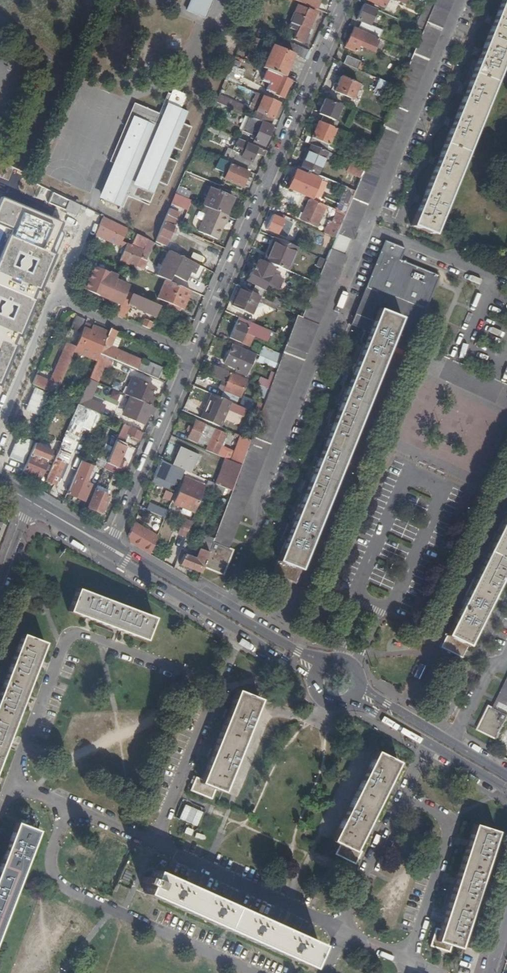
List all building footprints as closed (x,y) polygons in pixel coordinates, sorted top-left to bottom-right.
[(186,11),(204,18),(212,0),(190,0),(186,11)] [(202,568),(222,576),(232,551),(227,549),(329,296),(334,283),(344,257),(351,239),(373,189),(421,76),(453,0),(435,0),(432,7),(422,30),(413,53),(403,76),(398,88),(393,100),(383,123),(374,145),(364,169),(360,178),(357,186),(356,188),(354,191),(345,215),(335,238),(325,261),(321,271),(316,284),(304,311),(301,317),(296,315),(288,339),(281,355),(278,364),(276,368),(271,382),(269,389),(260,411),(259,415),(250,440),(240,466),(231,490),(229,496),(213,539),(212,543),(202,568)] [(308,6),(316,10),(320,2),(314,0),(293,0),(308,6)] [(436,244),(464,173),(492,102),(506,65),(506,0),(504,0),(471,85),(423,204),(409,236),(416,240),(425,243),(433,244),(436,244)] [(432,7),(425,4),(415,27),(422,30),(432,7)] [(394,18),(363,5),(356,20),(360,22),(357,29),(378,38),(381,31),(369,26),(374,14),(392,22),(394,18)] [(293,40),(302,44),(304,38),(307,39),(309,35),(311,31),(308,30),(315,13),(301,7),(297,15),(295,14),(288,28),(296,32),(293,40)] [(357,29),(353,28),(345,48),(355,52),(358,45),(373,51),(378,39),(378,38),(357,29)] [(292,54),(306,60),(309,52),(289,44),(289,45),(286,51),(292,54)] [(262,68),(282,77),(292,54),(286,51),(283,50),(272,45),(262,68)] [(345,56),(342,64),(356,70),(359,62),(345,56)] [(230,67),(225,80),(238,85),(243,72),(230,67)] [(288,81),(265,71),(261,81),(268,85),(265,91),(281,98),(288,81)] [(358,84),(341,77),(334,92),(351,100),(358,84)] [(379,79),(375,88),(383,92),(387,83),(379,79)] [(256,112),(263,96),(257,93),(250,109),(256,112)] [(215,102),(229,108),(242,114),(245,108),(218,96),(215,102)] [(272,119),(279,103),(263,96),(256,112),(272,119)] [(134,101),(108,161),(112,163),(98,198),(106,201),(105,206),(122,213),(128,199),(150,208),(159,186),(167,189),(179,161),(170,157),(173,150),(181,154),(193,126),(184,123),(189,111),(162,100),(157,111),(134,101)] [(322,116),(320,122),(334,128),(337,122),(334,120),(340,107),(324,100),(318,114),(322,116)] [(215,102),(211,110),(226,115),(229,108),(215,102)] [(254,119),(269,126),(272,119),(256,112),(254,119)] [(263,146),(272,127),(269,126),(254,119),(248,117),(242,132),(255,137),(253,142),(263,146)] [(320,122),(318,122),(310,139),(308,144),(310,145),(331,154),(334,148),(327,146),(334,128),(320,122)] [(254,152),(264,157),(267,151),(238,139),(232,151),(241,155),(241,157),(235,155),(231,164),(246,171),(254,152)] [(310,145),(300,168),(316,175),(323,158),(328,161),(331,154),(310,145)] [(230,163),(219,159),(215,169),(226,173),(222,179),(240,187),(247,172),(229,165),(230,163)] [(360,178),(364,169),(350,164),(347,172),(360,178)] [(295,171),(288,188),(310,198),(319,179),(309,174),(307,176),(295,171)] [(11,186),(0,211),(0,376),(76,217),(11,186)] [(178,188),(175,194),(187,199),(190,193),(178,188)] [(209,189),(202,206),(208,208),(225,216),(232,199),(209,189)] [(175,194),(172,201),(185,207),(189,200),(187,199),(175,194)] [(315,226),(324,206),(308,199),(302,214),(299,213),(297,218),(315,226)] [(68,200),(64,210),(76,215),(80,205),(68,200)] [(223,224),(227,217),(225,216),(208,208),(198,231),(217,240),(221,229),(220,229),(222,224),(223,224)] [(168,210),(155,242),(165,246),(178,214),(168,210)] [(335,238),(345,215),(337,212),(327,234),(335,238)] [(266,231),(276,235),(282,221),(272,216),(266,231)] [(111,222),(102,218),(95,236),(104,239),(119,247),(125,233),(109,225),(111,222)] [(147,240),(136,234),(132,245),(127,243),(120,261),(135,267),(147,240)] [(296,248),(275,239),(269,252),(267,251),(263,261),(286,271),(296,248)] [(147,240),(135,267),(143,270),(147,261),(144,260),(153,243),(147,240)] [(281,549),(307,563),(368,413),(388,363),(400,338),(403,326),(439,277),(400,262),(405,250),(384,242),(350,326),(369,333),(281,549)] [(168,250),(155,276),(165,280),(173,283),(175,277),(184,282),(187,275),(197,280),(201,271),(204,272),(205,269),(173,253),(168,250)] [(321,271),(325,261),(319,258),(315,268),(321,271)] [(258,296),(263,298),(266,291),(263,289),(266,285),(270,287),(277,290),(282,280),(270,275),(273,269),(258,261),(254,270),(252,269),(246,282),(254,286),(251,292),(258,296)] [(108,281),(111,274),(92,266),(82,289),(119,305),(126,291),(128,286),(114,280),(113,284),(108,281)] [(122,273),(120,279),(129,283),(131,277),(122,273)] [(116,277),(111,274),(108,281),(113,284),(114,280),(116,277)] [(173,283),(165,280),(157,298),(168,303),(167,306),(174,309),(175,306),(182,309),(190,291),(173,283)] [(267,307),(269,301),(263,298),(258,296),(258,297),(239,288),(231,306),(246,312),(248,307),(252,309),(256,300),(262,302),(261,304),(267,307)] [(119,305),(115,314),(123,318),(128,305),(134,307),(133,309),(153,317),(158,306),(140,298),(140,297),(126,291),(119,305)] [(271,303),(278,306),(281,301),(274,298),(271,303)] [(78,333),(84,320),(75,316),(70,329),(78,333)] [(267,340),(270,331),(239,318),(230,338),(240,343),(245,331),(250,333),(267,340)] [(143,320),(141,325),(149,329),(151,323),(143,320)] [(99,354),(108,333),(92,326),(92,327),(84,324),(75,346),(72,351),(96,361),(99,354)] [(114,336),(116,331),(110,328),(108,333),(99,354),(113,360),(157,379),(161,368),(148,363),(146,366),(140,363),(141,361),(116,350),(120,339),(114,336)] [(245,344),(250,333),(245,331),(240,343),(245,344)] [(49,381),(36,375),(32,384),(41,389),(48,392),(55,394),(72,351),(75,346),(66,343),(49,381)] [(245,351),(245,350),(232,344),(225,363),(237,369),(236,371),(245,375),(254,355),(245,351)] [(278,364),(281,355),(264,348),(260,356),(265,358),(278,364)] [(88,379),(96,382),(103,365),(109,368),(113,360),(99,354),(96,361),(88,379)] [(276,368),(278,364),(265,358),(263,363),(276,368)] [(246,380),(214,366),(210,375),(226,382),(222,390),(239,397),(246,380)] [(269,389),(271,382),(260,378),(258,384),(269,389)] [(124,394),(141,402),(151,406),(154,398),(148,396),(152,388),(140,382),(136,381),(130,379),(124,394)] [(267,390),(260,387),(255,402),(262,405),(267,390)] [(48,392),(41,389),(35,403),(42,407),(48,392)] [(62,390),(59,397),(70,401),(72,395),(62,390)] [(86,397),(82,394),(78,404),(82,406),(86,397)] [(229,402),(210,394),(199,418),(219,426),(229,402)] [(149,409),(154,411),(156,408),(151,406),(141,402),(134,420),(143,424),(149,409)] [(111,410),(123,416),(125,411),(113,406),(111,410)] [(85,426),(93,429),(100,414),(84,407),(77,424),(79,425),(85,427),(85,426)] [(111,410),(108,417),(120,423),(123,416),(111,410)] [(71,444),(79,425),(77,424),(70,421),(62,440),(71,444)] [(204,424),(195,421),(192,428),(187,425),(185,430),(190,432),(187,439),(196,443),(202,429),(204,424)] [(118,468),(119,466),(122,460),(119,459),(125,444),(123,443),(126,435),(132,437),(131,440),(136,442),(137,440),(138,440),(142,432),(122,424),(117,435),(105,463),(118,468)] [(205,450),(211,453),(220,431),(214,429),(205,450)] [(225,459),(240,466),(250,440),(239,435),(233,452),(220,447),(226,434),(220,431),(211,453),(225,459)] [(94,465),(103,469),(105,463),(117,435),(110,432),(102,451),(100,450),(94,465)] [(64,464),(71,444),(62,440),(54,460),(64,464)] [(30,452),(28,457),(29,457),(24,471),(40,477),(51,451),(34,444),(30,452)] [(190,473),(191,471),(197,456),(180,448),(173,466),(184,470),(190,473)] [(5,469),(20,477),(28,457),(30,452),(27,451),(24,456),(21,455),(18,461),(15,460),(14,462),(11,460),(5,469)] [(216,484),(231,490),(240,466),(225,459),(216,484)] [(54,460),(45,482),(55,486),(64,464),(54,460)] [(160,460),(153,477),(160,480),(170,484),(172,478),(179,481),(184,470),(173,466),(160,460)] [(114,474),(125,478),(128,470),(119,466),(118,468),(105,463),(103,469),(113,473),(114,474)] [(103,469),(94,490),(95,490),(87,508),(100,514),(108,496),(106,495),(104,494),(113,473),(103,469)] [(106,495),(114,474),(113,473),(104,494),(106,495)] [(174,503),(193,511),(204,485),(185,477),(174,503)] [(90,485),(74,478),(67,494),(83,501),(90,485)] [(168,488),(170,484),(160,480),(158,484),(168,488)] [(208,481),(205,486),(229,496),(231,490),(216,484),(208,481)] [(145,509),(164,518),(167,511),(147,502),(145,509)] [(506,565),(506,512),(440,647),(462,657),(506,565)] [(177,534),(185,537),(190,523),(183,520),(177,534)] [(129,543),(149,555),(156,536),(133,523),(127,536),(129,543)] [(197,548),(199,549),(204,551),(208,541),(212,543),(213,539),(202,535),(197,548)] [(179,565),(200,573),(202,568),(212,543),(208,541),(204,551),(199,549),(195,559),(183,554),(179,565)] [(281,549),(277,561),(301,576),(307,563),(281,549)] [(153,625),(77,596),(68,618),(145,647),(153,625)] [(24,640),(0,702),(0,770),(46,649),(24,640)] [(496,739),(506,718),(506,681),(494,708),(489,705),(478,729),(496,739)] [(218,810),(259,708),(236,699),(228,718),(226,717),(223,726),(225,727),(213,757),(210,757),(207,765),(209,766),(201,787),(194,785),(189,798),(211,807),(215,797),(222,800),(218,810)] [(376,758),(327,856),(328,857),(333,847),(339,850),(334,860),(355,870),(362,857),(356,854),(366,834),(368,835),(372,827),(370,826),(385,796),(387,797),(391,789),(389,788),(398,769),(376,758)] [(16,823),(9,842),(6,841),(3,848),(6,849),(0,866),(0,930),(38,832),(16,823)] [(496,832),(474,824),(439,929),(436,928),(430,945),(449,951),(451,945),(459,948),(496,832)] [(311,961),(161,894),(158,902),(151,901),(149,906),(155,909),(151,917),(269,972),(305,972),(311,961)]
